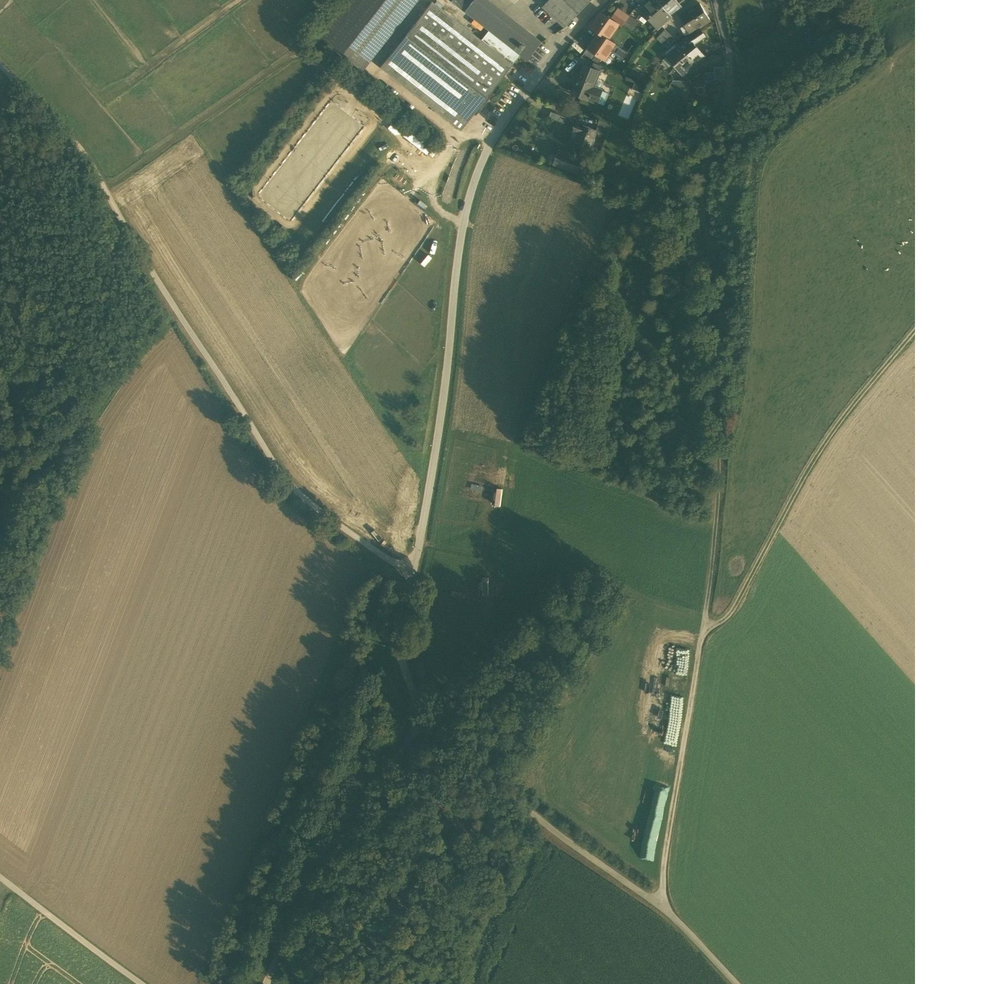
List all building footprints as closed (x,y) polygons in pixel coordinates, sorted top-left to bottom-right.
[(362,72),(418,0),(351,0),(320,39),(362,72)] [(451,2),(464,13),(474,0),(453,0),(451,2)] [(489,32),(518,54),(533,36),(488,0),(474,0),(464,13),(489,32)] [(581,12),(568,0),(550,0),(543,7),(565,28),(581,12)] [(581,12),(592,0),(568,0),(581,12)] [(616,8),(629,14),(636,0),(619,0),(616,8)] [(672,16),(657,0),(652,0),(643,8),(643,11),(648,18),(651,18),(653,20),(655,20),(661,26),(672,16)] [(672,16),(683,7),(689,1),(688,0),(657,0),(672,16)] [(500,81),(512,65),(482,42),(432,3),(419,19),(484,69),(500,81)] [(685,26),(689,33),(710,21),(700,3),(686,13),(680,17),(685,26)] [(619,25),(622,27),(629,16),(620,10),(613,20),(619,25)] [(591,28),(598,33),(608,40),(609,40),(619,25),(613,20),(602,12),(591,28)] [(622,27),(630,32),(637,22),(629,16),(622,27)] [(458,103),(484,69),(419,19),(393,53),(458,103)] [(685,36),(689,33),(685,26),(680,28),(685,36)] [(658,38),(662,43),(671,35),(666,30),(658,38)] [(692,42),(694,45),(705,37),(701,30),(688,38),(692,43),(692,42)] [(489,32),(482,42),(512,65),(520,56),(518,54),(489,32)] [(627,53),(609,40),(608,40),(598,33),(587,49),(602,59),(605,61),(611,52),(622,60),(627,53)] [(662,43),(666,48),(675,40),(671,35),(662,43)] [(824,35),(817,40),(825,52),(832,47),(824,35)] [(542,43),(533,36),(518,54),(520,56),(528,62),(542,43)] [(688,38),(679,45),(695,64),(705,57),(694,45),(692,42),(692,43),(688,38)] [(665,53),(668,55),(677,48),(674,45),(665,53)] [(684,74),(695,64),(679,45),(677,48),(668,55),(674,63),(684,74)] [(584,54),(599,64),(602,59),(587,49),(584,54)] [(381,69),(461,131),(473,115),(458,103),(393,53),(381,69)] [(674,63),(668,55),(662,60),(669,68),(674,63)] [(658,58),(652,56),(649,62),(655,65),(658,58)] [(591,69),(600,72),(602,67),(594,63),(591,69)] [(581,97),(596,103),(597,103),(602,90),(594,87),(597,79),(600,72),(591,69),(582,65),(577,78),(579,79),(574,92),(581,95),(581,97)] [(714,67),(714,80),(724,80),(724,67),(714,67)] [(458,103),(473,115),(500,81),(484,69),(458,103)] [(594,87),(602,90),(605,82),(597,79),(594,87)] [(647,85),(636,81),(632,90),(643,94),(647,85)] [(669,90),(680,93),(686,82),(674,81),(669,90)] [(609,93),(602,90),(597,103),(604,106),(609,93)] [(549,118),(564,124),(566,118),(551,112),(549,118)] [(596,131),(607,136),(611,125),(600,120),(596,130),(597,130),(596,131)] [(586,151),(583,160),(581,165),(583,165),(582,166),(585,167),(586,166),(588,167),(595,149),(592,148),(595,141),(593,140),(596,131),(597,130),(596,130),(576,123),(575,127),(573,126),(573,128),(574,128),(573,132),(578,134),(574,145),(574,146),(586,151)] [(688,130),(697,132),(699,126),(690,123),(688,130)] [(577,174),(581,165),(583,160),(558,151),(553,164),(577,174)] [(550,283),(559,285),(564,268),(555,266),(550,283)] [(376,633),(383,636),(388,624),(381,621),(376,633)] [(652,631),(640,717),(653,719),(665,633),(652,631)]
